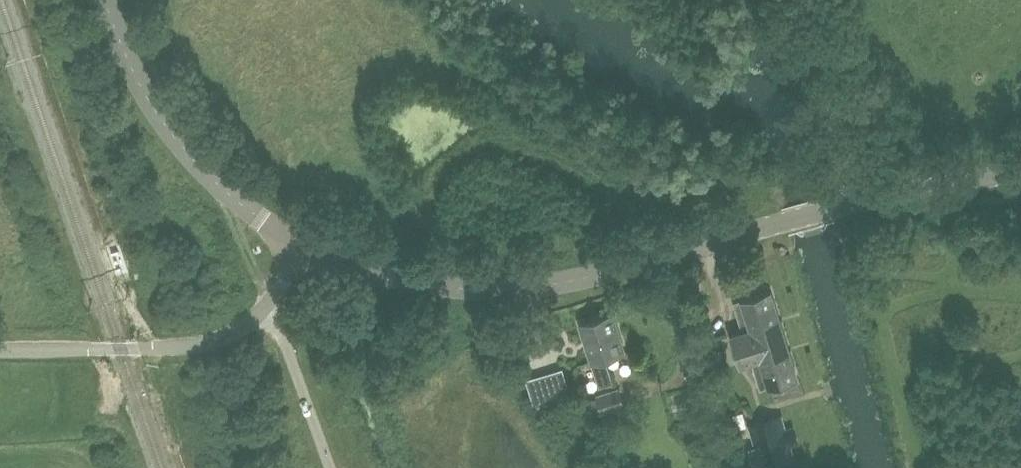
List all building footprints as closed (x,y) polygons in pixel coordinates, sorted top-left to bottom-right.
[(767,386),(767,388),(799,379),(772,291),(735,302),(744,332),(733,335),(741,364),(751,361),(760,388),(767,386)] [(593,362),(611,356),(626,352),(614,313),(581,323),(593,362)] [(611,356),(593,362),(598,386),(614,383),(609,364),(612,363),(611,356)] [(620,388),(596,395),(597,397),(575,405),(580,420),(626,407),(620,388)] [(746,425),(743,411),(733,413),(736,428),(746,425)] [(755,422),(767,459),(787,453),(774,416),(755,422)] [(786,445),(804,441),(801,425),(783,429),(786,445)]
